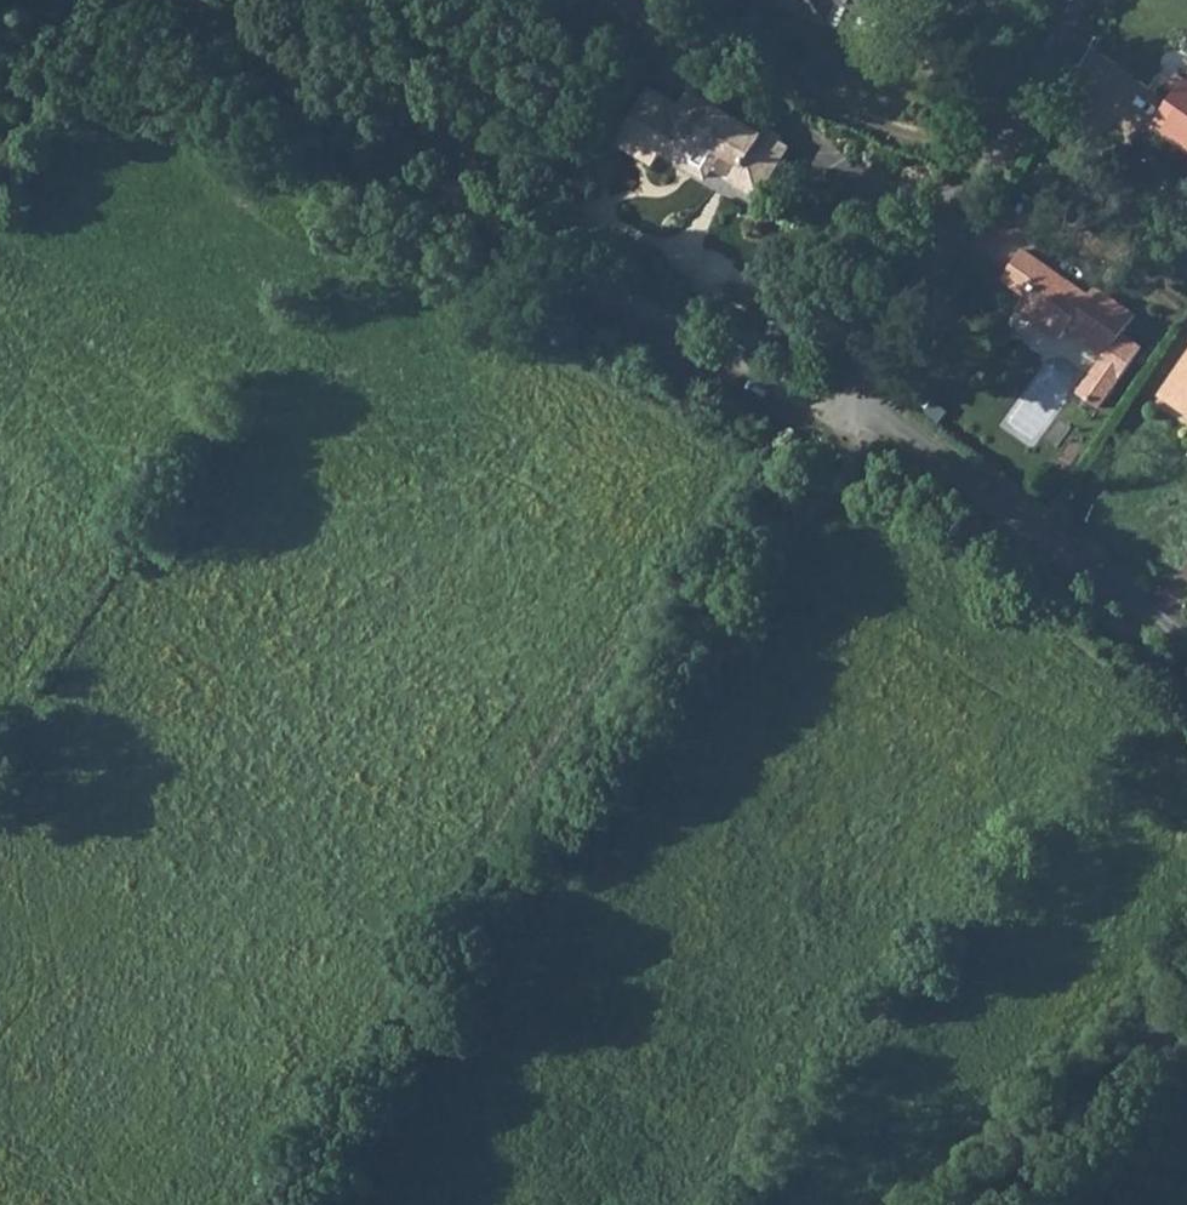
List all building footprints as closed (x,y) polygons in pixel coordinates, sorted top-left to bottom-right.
[(830,16),(838,0),(799,0),(830,16)] [(883,16),(892,0),(853,0),(883,16)] [(1159,117),(1186,135),(1186,73),(1159,117)] [(655,94),(623,146),(660,169),(668,157),(695,173),(710,149),(727,159),(745,170),(737,183),(765,200),(785,167),(777,163),(788,146),(761,130),(757,136),(696,99),(687,114),(655,94)] [(710,149),(695,173),(718,175),(727,159),(710,149)] [(1033,298),(1025,311),(1043,323),(1073,281),(1029,253),(1010,283),(1033,298)] [(1073,281),(1043,323),(1069,339),(1074,332),(1111,356),(1125,335),(1141,312),(1101,287),(1095,295),(1073,281)] [(1145,349),(1125,335),(1111,356),(1084,395),(1105,409),(1145,349)] [(1168,395),(1186,406),(1186,364),(1168,395)]
